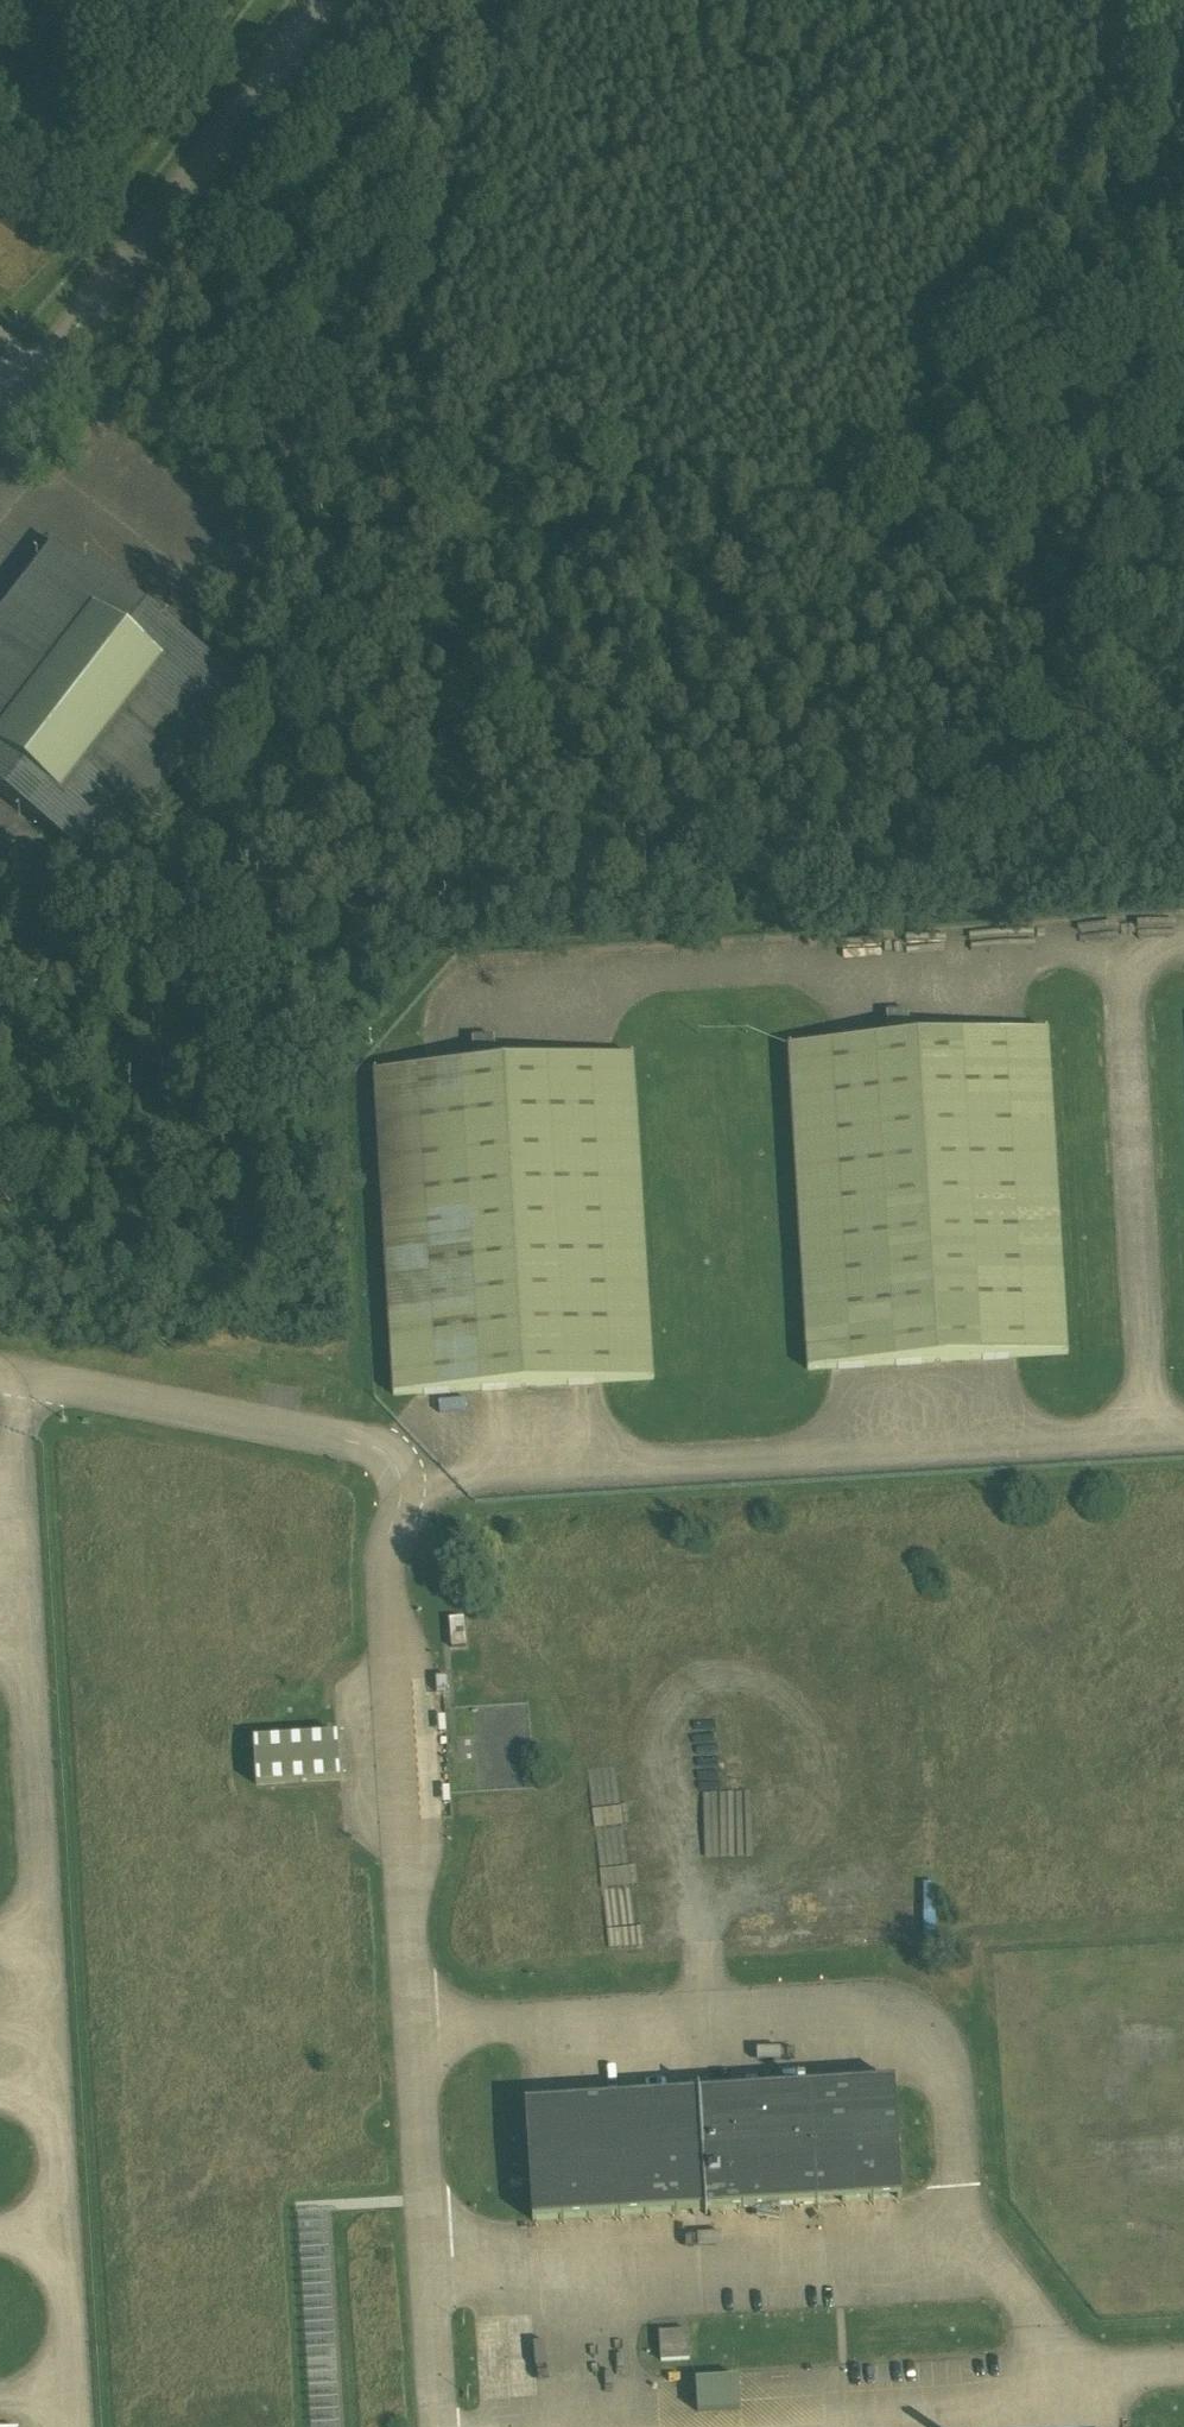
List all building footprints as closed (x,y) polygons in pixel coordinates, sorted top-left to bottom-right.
[(0,616),(0,804),(102,881),(246,690),(54,545),(0,616)] [(787,1049),(808,1372),(1067,1356),(1046,1031),(912,1040),(910,1013),(885,1014),(887,1042),(787,1049)] [(371,1072),(392,1395),(651,1379),(631,1055),(496,1063),(494,1036),(469,1037),(471,1066),(371,1072)] [(449,1651),(467,1649),(464,1618),(447,1620),(449,1651)] [(259,1788),(345,1782),(342,1737),(256,1742),(259,1788)] [(520,2110),(528,2228),(902,2204),(894,2085),(520,2110)] [(659,2361),(690,2359),(688,2328),(658,2330),(659,2361)] [(750,2376),(709,2379),(710,2410),(751,2407),(750,2376)]
